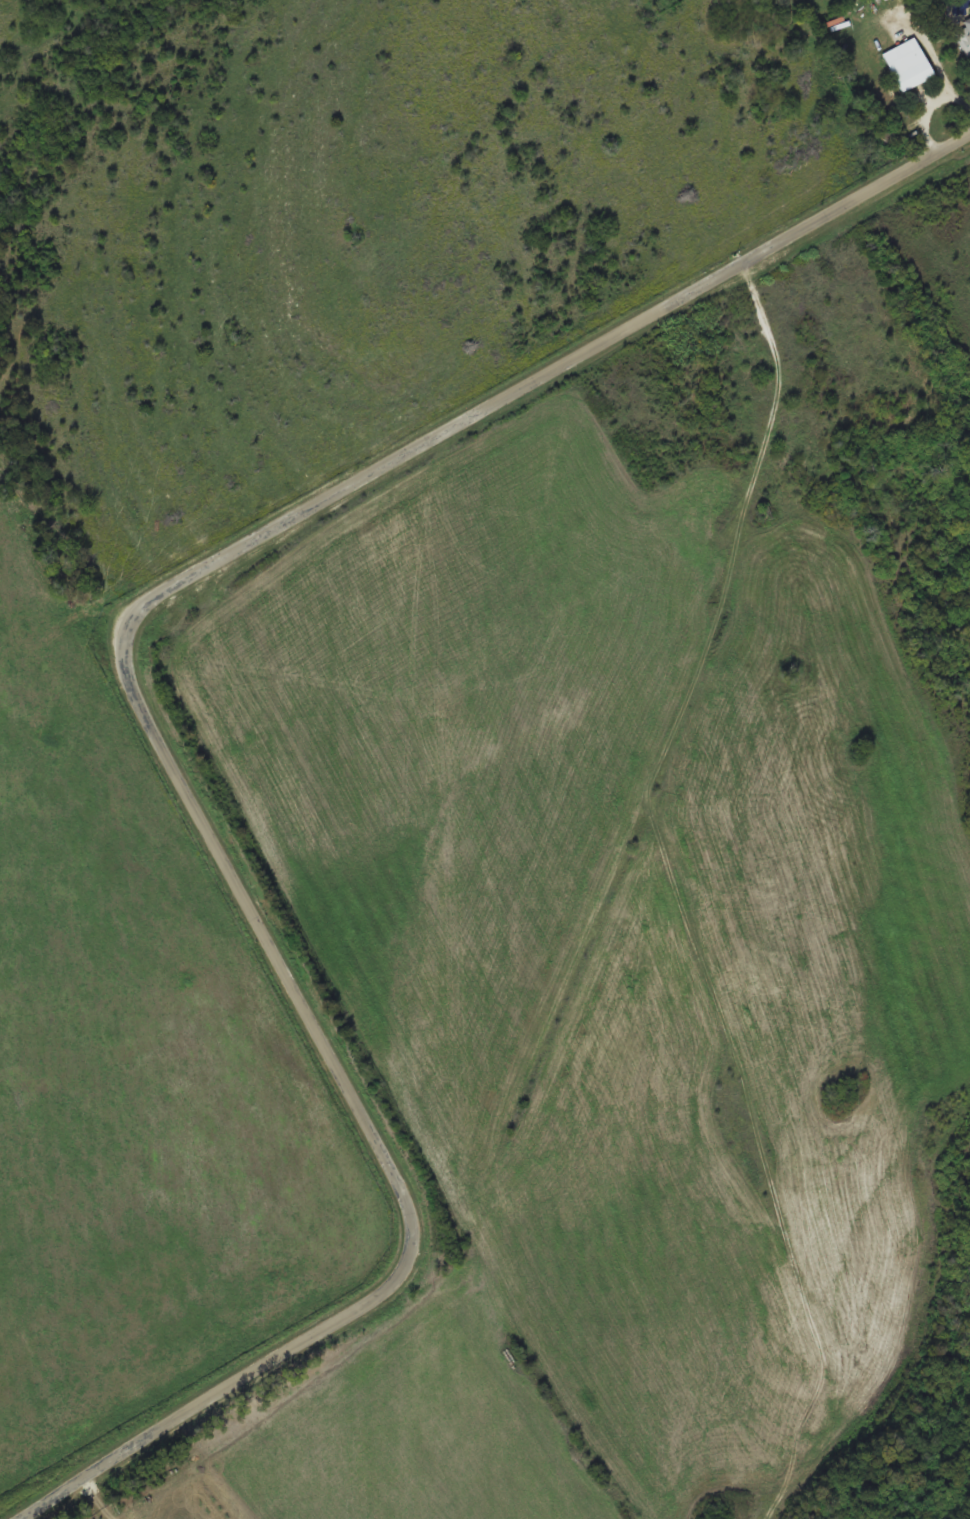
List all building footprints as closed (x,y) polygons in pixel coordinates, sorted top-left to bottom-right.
[(969,54),(969,18),(962,21),(965,27),(954,31),(965,56),(969,54)] [(901,92),(933,78),(915,37),(883,51),(901,92)]
